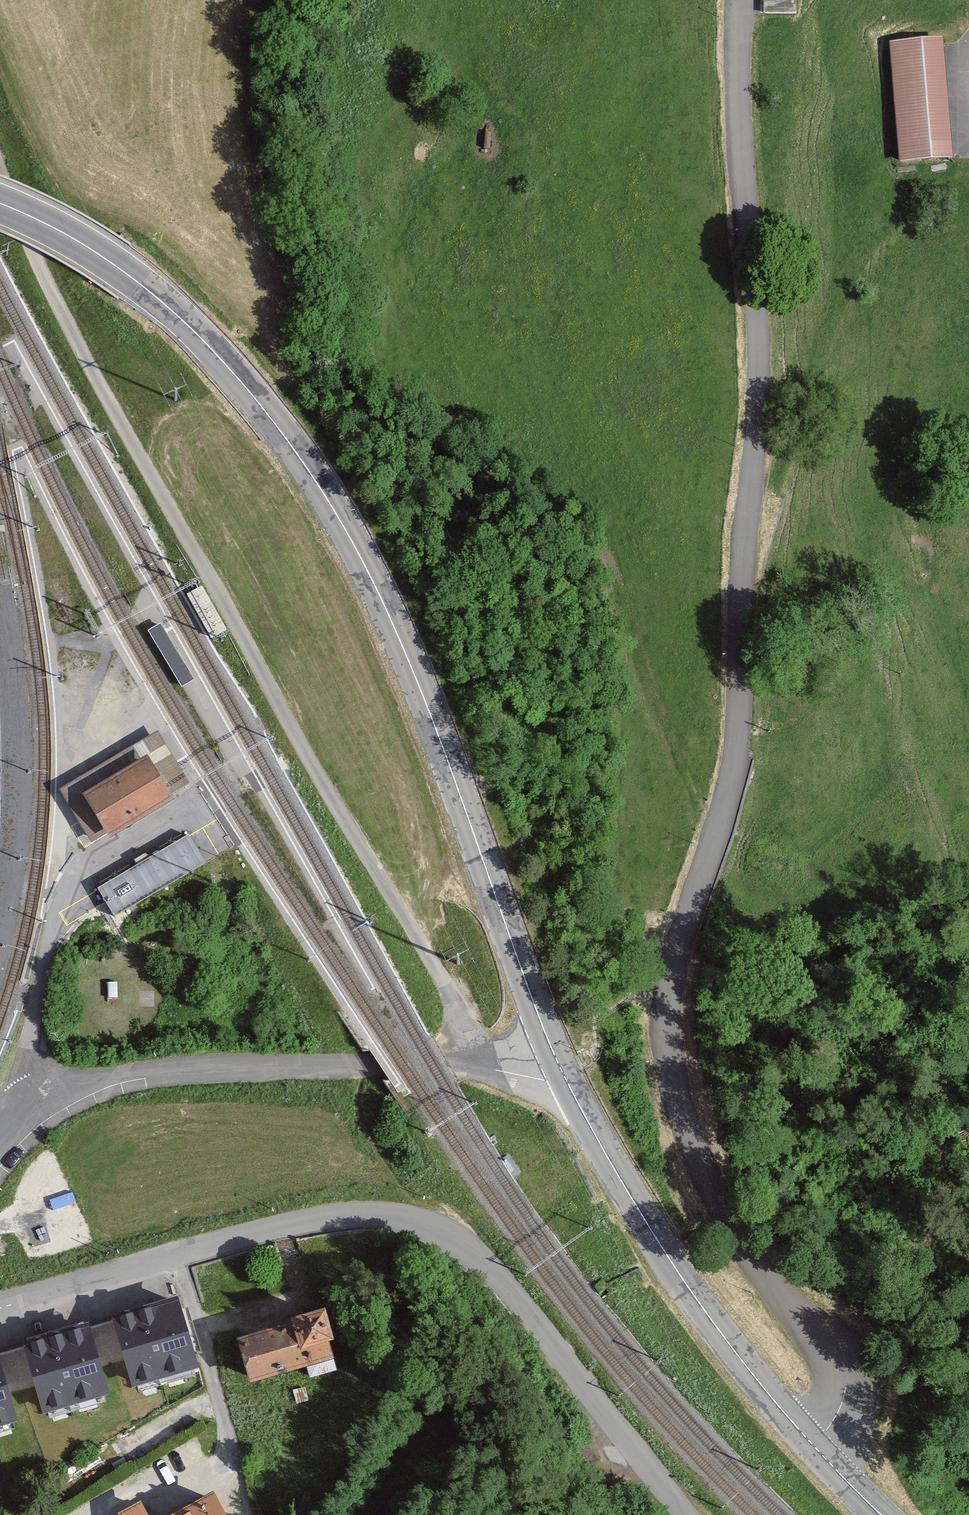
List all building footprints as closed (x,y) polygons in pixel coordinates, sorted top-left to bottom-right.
[(764,13),(796,13),(796,0),(764,0),(764,13)] [(901,163),(951,158),(939,39),(889,44),(901,163)] [(201,586),(188,593),(212,636),(225,629),(201,586)] [(194,679),(161,623),(149,630),(182,686),(194,679)] [(62,792),(94,844),(171,797),(152,766),(171,754),(159,733),(62,792)] [(189,833),(98,887),(115,916),(206,862),(189,833)] [(127,1376),(192,1356),(173,1295),(108,1314),(127,1376)] [(320,1316),(242,1337),(252,1377),(330,1357),(320,1316)] [(92,1322),(22,1342),(40,1402),(110,1383),(92,1322)] [(17,1411),(0,1349),(0,1415),(17,1411)] [(171,1514),(219,1514),(207,1495),(171,1514)]
